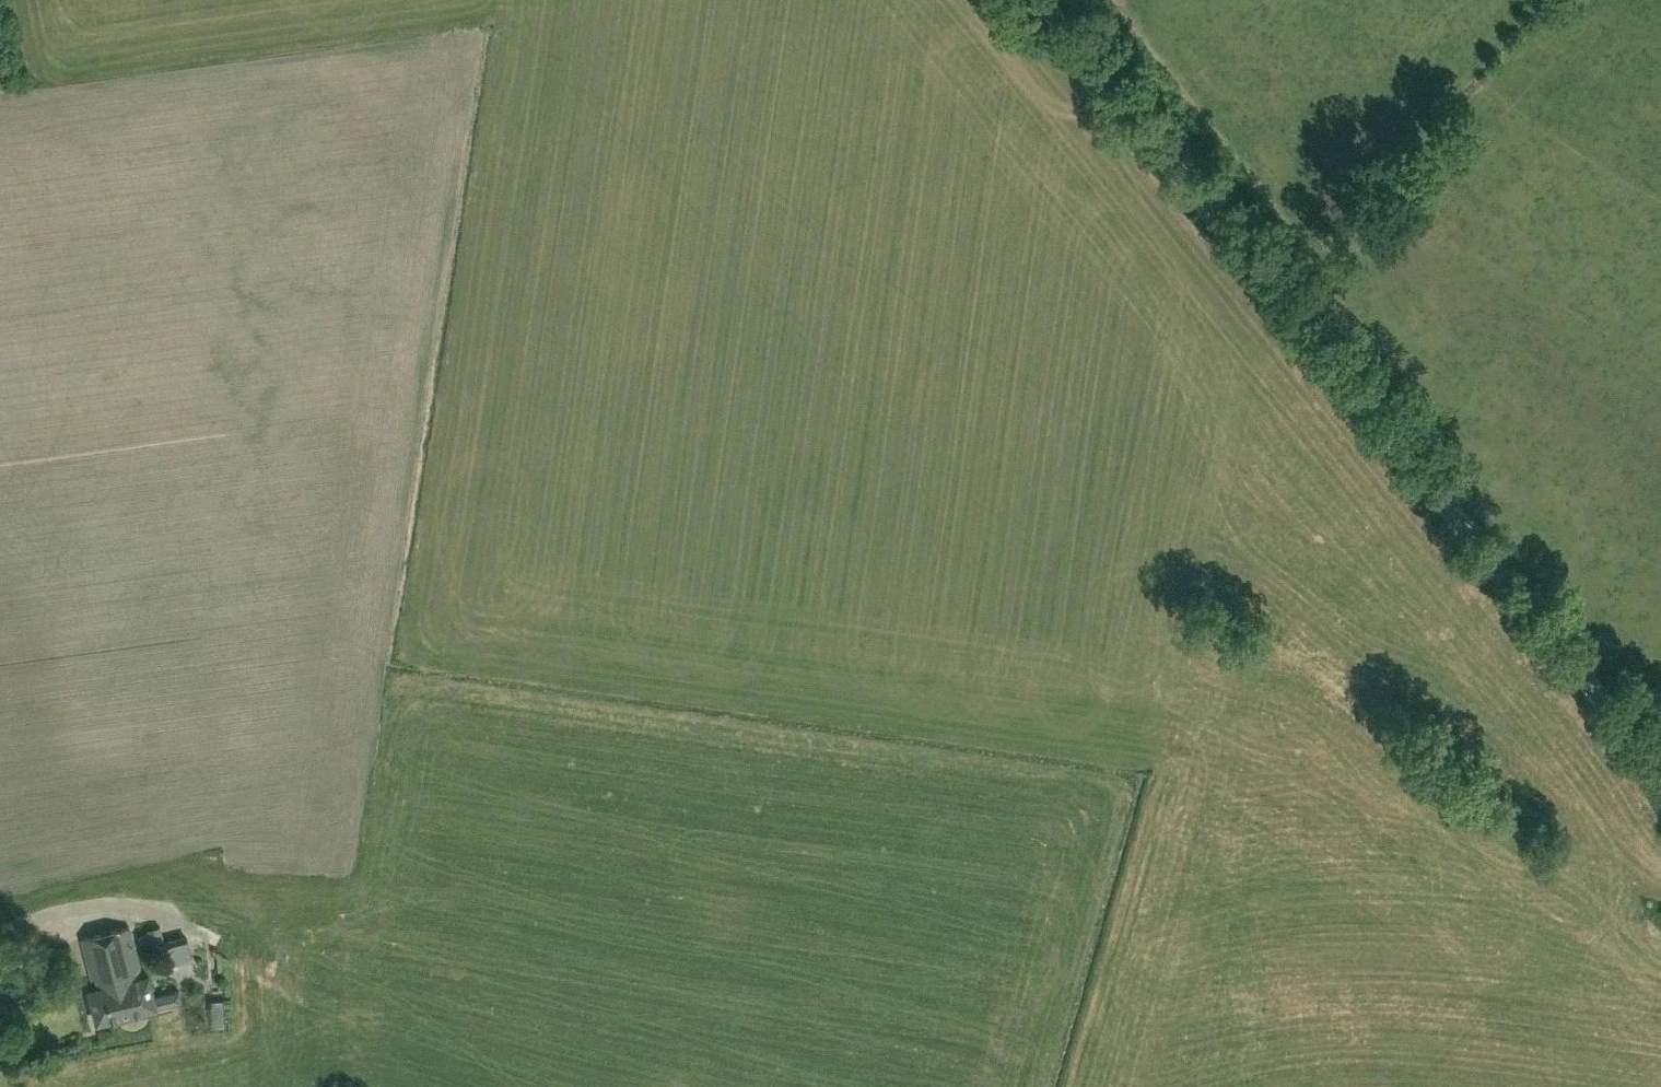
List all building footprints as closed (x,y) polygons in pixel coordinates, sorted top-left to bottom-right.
[(100,987),(90,989),(98,1022),(176,1004),(173,993),(155,997),(150,975),(142,977),(131,927),(84,938),(93,978),(97,977),(100,987)] [(163,927),(150,929),(155,955),(168,952),(163,927)]
